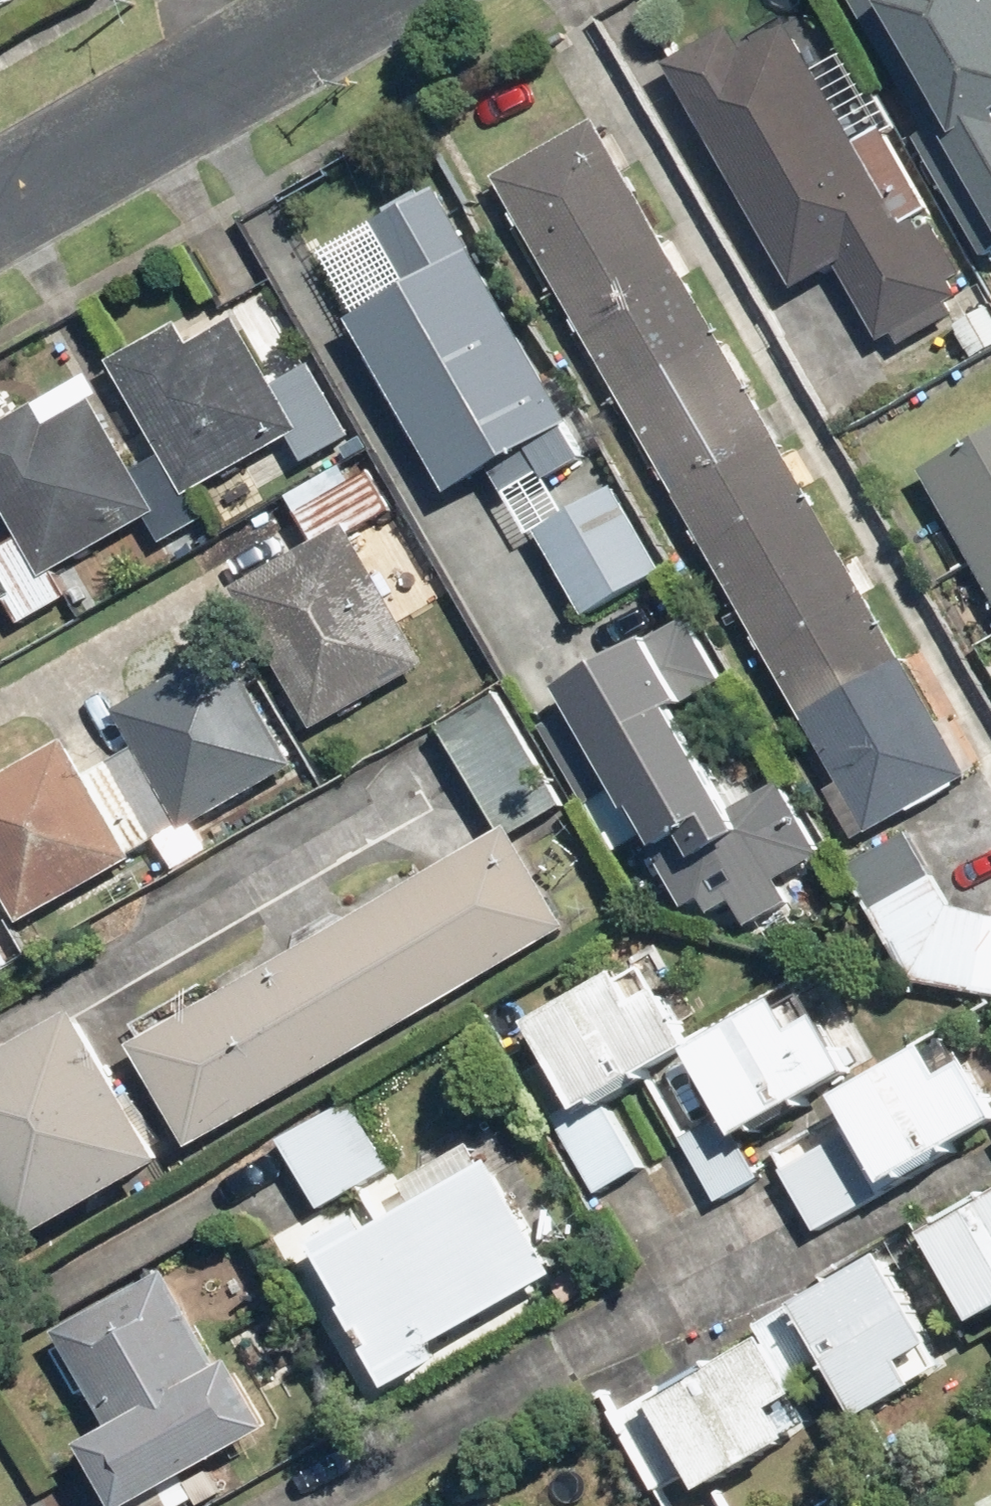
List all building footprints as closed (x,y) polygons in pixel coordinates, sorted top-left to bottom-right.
[(931,130),(919,137),(988,258),(990,256),(990,0),(856,0),(931,130)] [(737,31),(673,66),(799,291),(840,268),(881,343),(897,334),(904,346),(962,314),(956,302),(968,295),(963,284),(974,278),(941,220),(913,235),(795,25),(748,51),(737,31)] [(971,778),(597,120),(499,176),(874,833),(971,778)] [(576,425),(440,189),(379,224),(414,285),(352,320),(453,495),(576,425)] [(179,325),(110,364),(163,456),(188,500),(200,493),(293,440),(304,434),(281,393),(238,318),(191,345),(179,325)] [(350,438),(314,374),(281,393),(304,434),(293,440),(306,463),(350,438)] [(0,428),(0,499),(21,536),(47,581),(58,575),(153,521),(163,516),(137,471),(96,400),(50,426),(38,406),(0,428)] [(923,475),(990,594),(990,437),(923,475)] [(165,542),(213,515),(200,493),(188,500),(163,456),(137,471),(163,516),(153,521),(165,542)] [(616,490),(542,532),(609,647),(682,605),(616,490)] [(430,666),(349,526),(236,591),(318,731),(430,666)] [(70,597),(58,575),(47,581),(21,536),(0,548),(0,568),(16,597),(7,602),(20,625),(70,597)] [(7,602),(16,597),(0,568),(0,606),(7,602)] [(632,687),(705,645),(682,605),(609,647),(632,687)] [(298,769),(230,649),(118,713),(139,749),(183,828),(186,833),(298,769)] [(68,741),(0,780),(0,884),(23,925),(136,861),(133,856),(88,777),(68,741)] [(139,749),(88,777),(133,856),(183,828),(139,749)] [(512,829),(136,1049),(196,1152),(573,932),(512,829)] [(911,834),(852,867),(914,980),(990,996),(990,915),(952,907),(911,834)] [(538,1029),(586,1117),(702,1054),(670,996),(643,1011),(626,981),(538,1029)] [(699,1056),(748,1143),(861,1080),(829,1023),(806,1036),(789,1006),(699,1056)] [(83,1015),(0,1062),(0,1192),(30,1246),(169,1168),(83,1015)] [(847,1104),(896,1189),(990,1136),(990,1095),(976,1069),(971,1072),(955,1043),(847,1104)] [(322,1209),(392,1169),(350,1098),(281,1139),(322,1209)] [(611,1108),(567,1132),(602,1194),(645,1170),(611,1108)] [(728,1116),(684,1140),(720,1204),(764,1179),(728,1116)] [(854,1131),(785,1171),(821,1233),(890,1193),(854,1131)] [(363,1220),(317,1248),(354,1311),(348,1314),(396,1394),(448,1364),(440,1351),(562,1278),(494,1164),(373,1237),(363,1220)] [(936,1242),(986,1329),(990,1326),(990,1210),(936,1242)] [(893,1262),(806,1311),(872,1426),(928,1394),(922,1384),(947,1370),(938,1354),(944,1351),(893,1262)] [(236,1364),(222,1372),(165,1275),(57,1338),(114,1435),(86,1451),(118,1505),(150,1505),(276,1433),(236,1364)] [(810,1403),(774,1343),(731,1369),(727,1361),(677,1390),(674,1385),(618,1418),(662,1492),(695,1472),(712,1500),(802,1447),(796,1437),(816,1426),(804,1406),(810,1403)]
